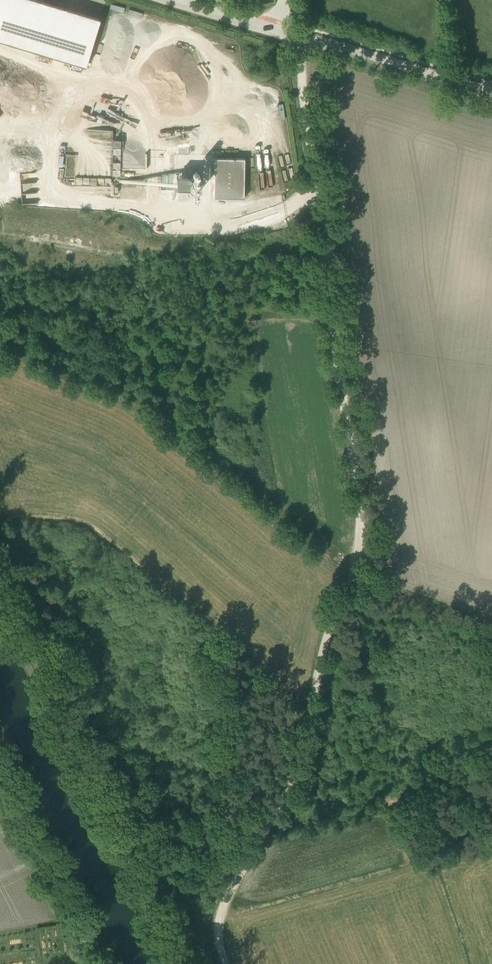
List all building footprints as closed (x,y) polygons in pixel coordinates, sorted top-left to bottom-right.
[(85,67),(100,19),(37,0),(0,0),(0,41),(85,67)] [(88,137),(113,138),(114,129),(88,128),(88,137)] [(122,174),(122,139),(114,139),(113,174),(122,174)] [(246,160),(218,159),(217,200),(245,201),(246,160)] [(194,188),(193,178),(180,178),(180,188),(194,188)]
